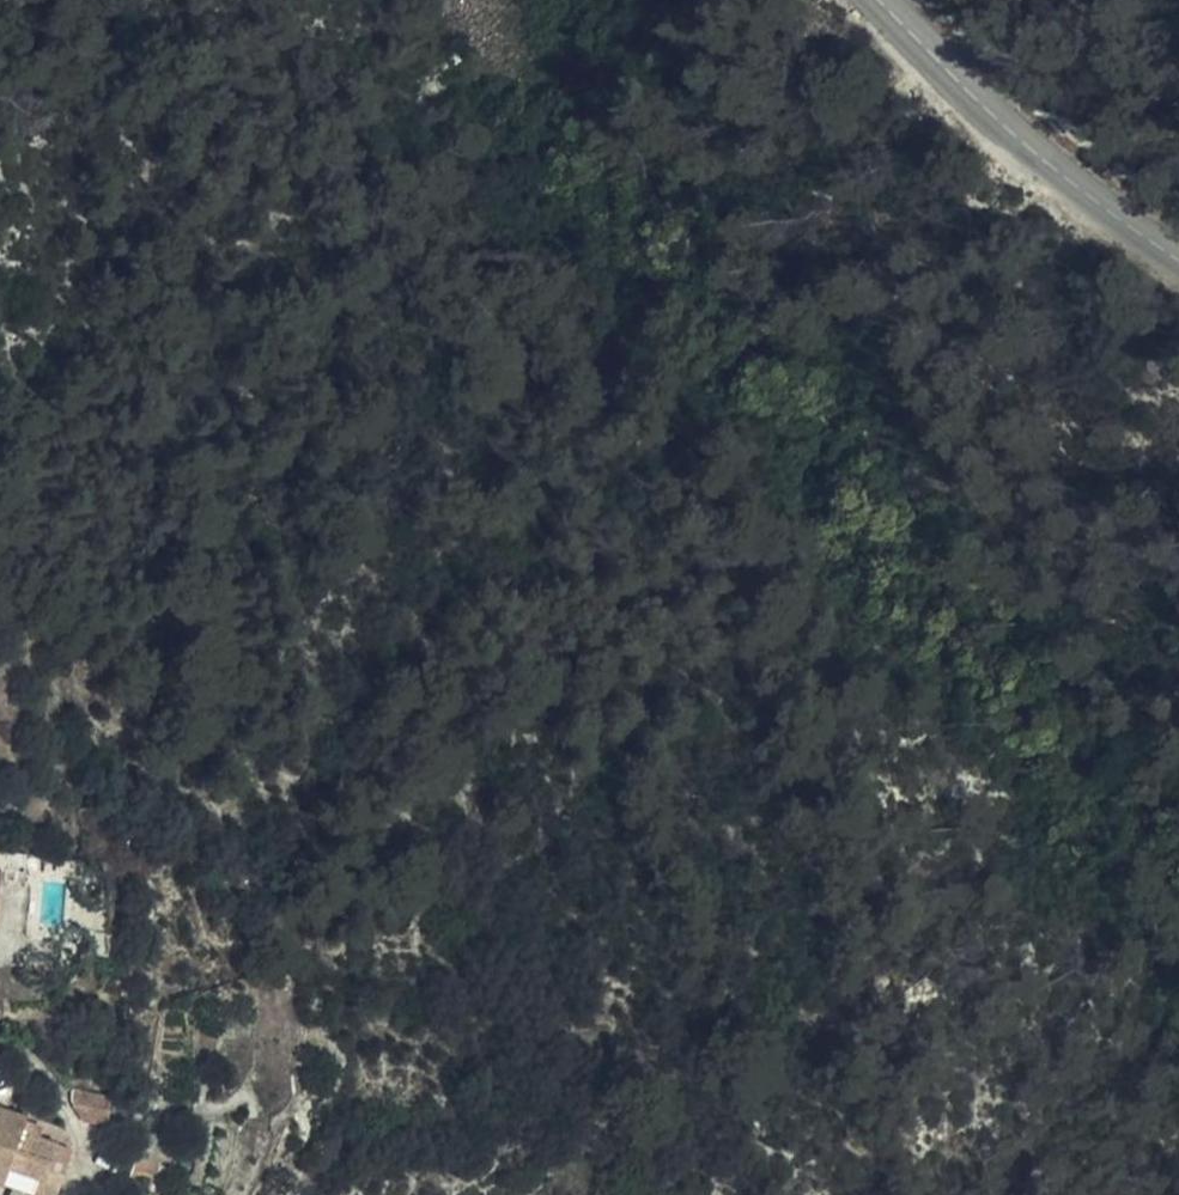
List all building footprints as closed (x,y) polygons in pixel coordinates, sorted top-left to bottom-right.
[(70,1096),(73,1101),(87,1111),(107,1110),(107,1085),(66,1081),(70,1096)] [(22,1127),(27,1109),(10,1104),(13,1095),(0,1091),(0,1179),(4,1181),(9,1163),(22,1127)] [(87,1111),(73,1101),(77,1111),(87,1111)] [(47,1175),(59,1140),(22,1127),(9,1163),(41,1173),(47,1175)] [(59,1140),(47,1175),(41,1173),(34,1194),(60,1194),(77,1145),(59,1140)]
